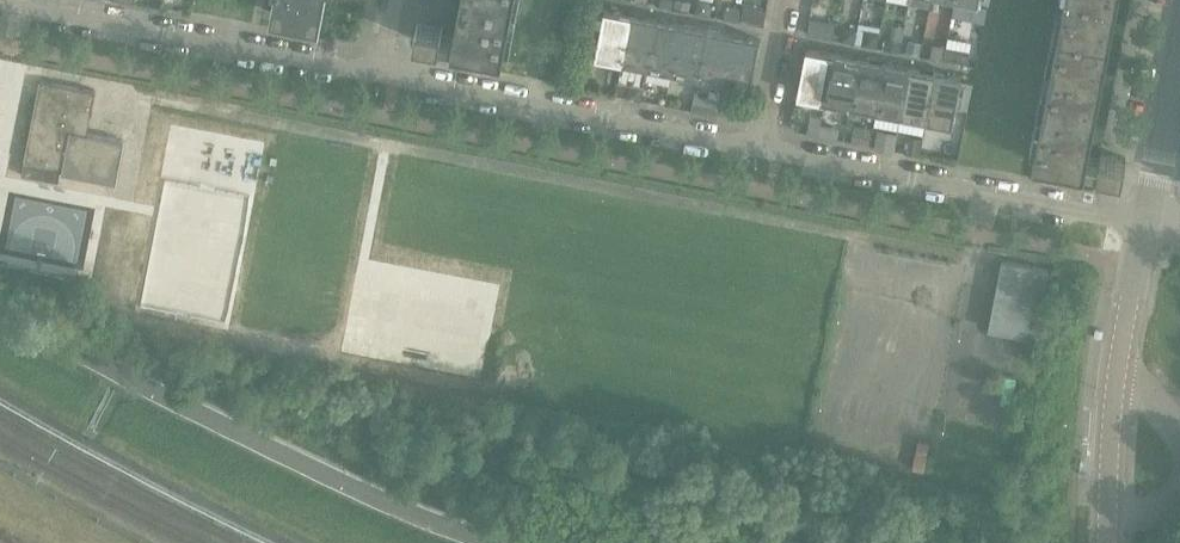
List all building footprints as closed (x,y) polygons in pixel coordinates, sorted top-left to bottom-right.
[(272,12),(321,21),(325,0),(275,0),(272,12)] [(455,34),(443,32),(444,27),(418,22),(414,39),(440,45),(441,40),(453,42),(452,47),(503,57),(514,0),(461,0),(455,34)] [(1034,159),(1086,168),(1087,164),(1098,166),(1098,171),(1123,175),(1127,158),(1101,153),(1100,158),(1088,156),(1118,0),(1065,0),(1034,159)] [(600,39),(605,9),(594,7),(588,37),(600,39)] [(621,61),(631,14),(605,9),(600,39),(596,56),(621,61)] [(657,19),(631,14),(621,61),(648,66),(657,19)] [(682,24),(657,19),(648,66),(673,71),(682,24)] [(811,19),(808,34),(831,39),(834,24),(811,19)] [(707,29),(682,24),(673,71),(698,76),(707,29)] [(842,27),(839,40),(854,43),(856,30),(842,27)] [(733,34),(707,29),(698,76),(724,81),(733,34)] [(864,31),(862,45),(876,47),(879,34),(864,31)] [(760,39),(733,34),(724,81),(751,86),(760,39)] [(886,39),(884,49),(898,52),(900,42),(891,40),(886,39)] [(910,42),(908,53),(920,56),(922,44),(910,42)] [(933,43),(930,58),(942,60),(945,46),(933,43)] [(807,48),(798,95),(824,100),(834,54),(807,48)] [(946,48),(943,60),(967,65),(969,52),(946,48)] [(859,58),(834,54),(824,100),(850,105),(859,58)] [(884,63),(859,58),(850,105),(875,110),(884,63)] [(909,68),(884,63),(875,110),(900,115),(909,68)] [(935,73),(909,68),(900,115),(926,120),(935,73)] [(956,107),(961,80),(962,78),(935,73),(926,120),(953,125),(956,107)] [(974,83),(961,80),(956,107),(969,110),(974,83)] [(84,133),(86,121),(88,111),(92,112),(96,91),(41,81),(22,176),(47,181),(47,180),(59,182),(61,170),(63,170),(63,173),(116,183),(124,141),(84,133)] [(631,84),(628,97),(642,99),(644,86),(631,84)] [(1002,260),(999,276),(989,329),(1036,338),(1049,269),(1002,260)] [(368,271),(354,344),(473,367),(487,294),(368,271)]
